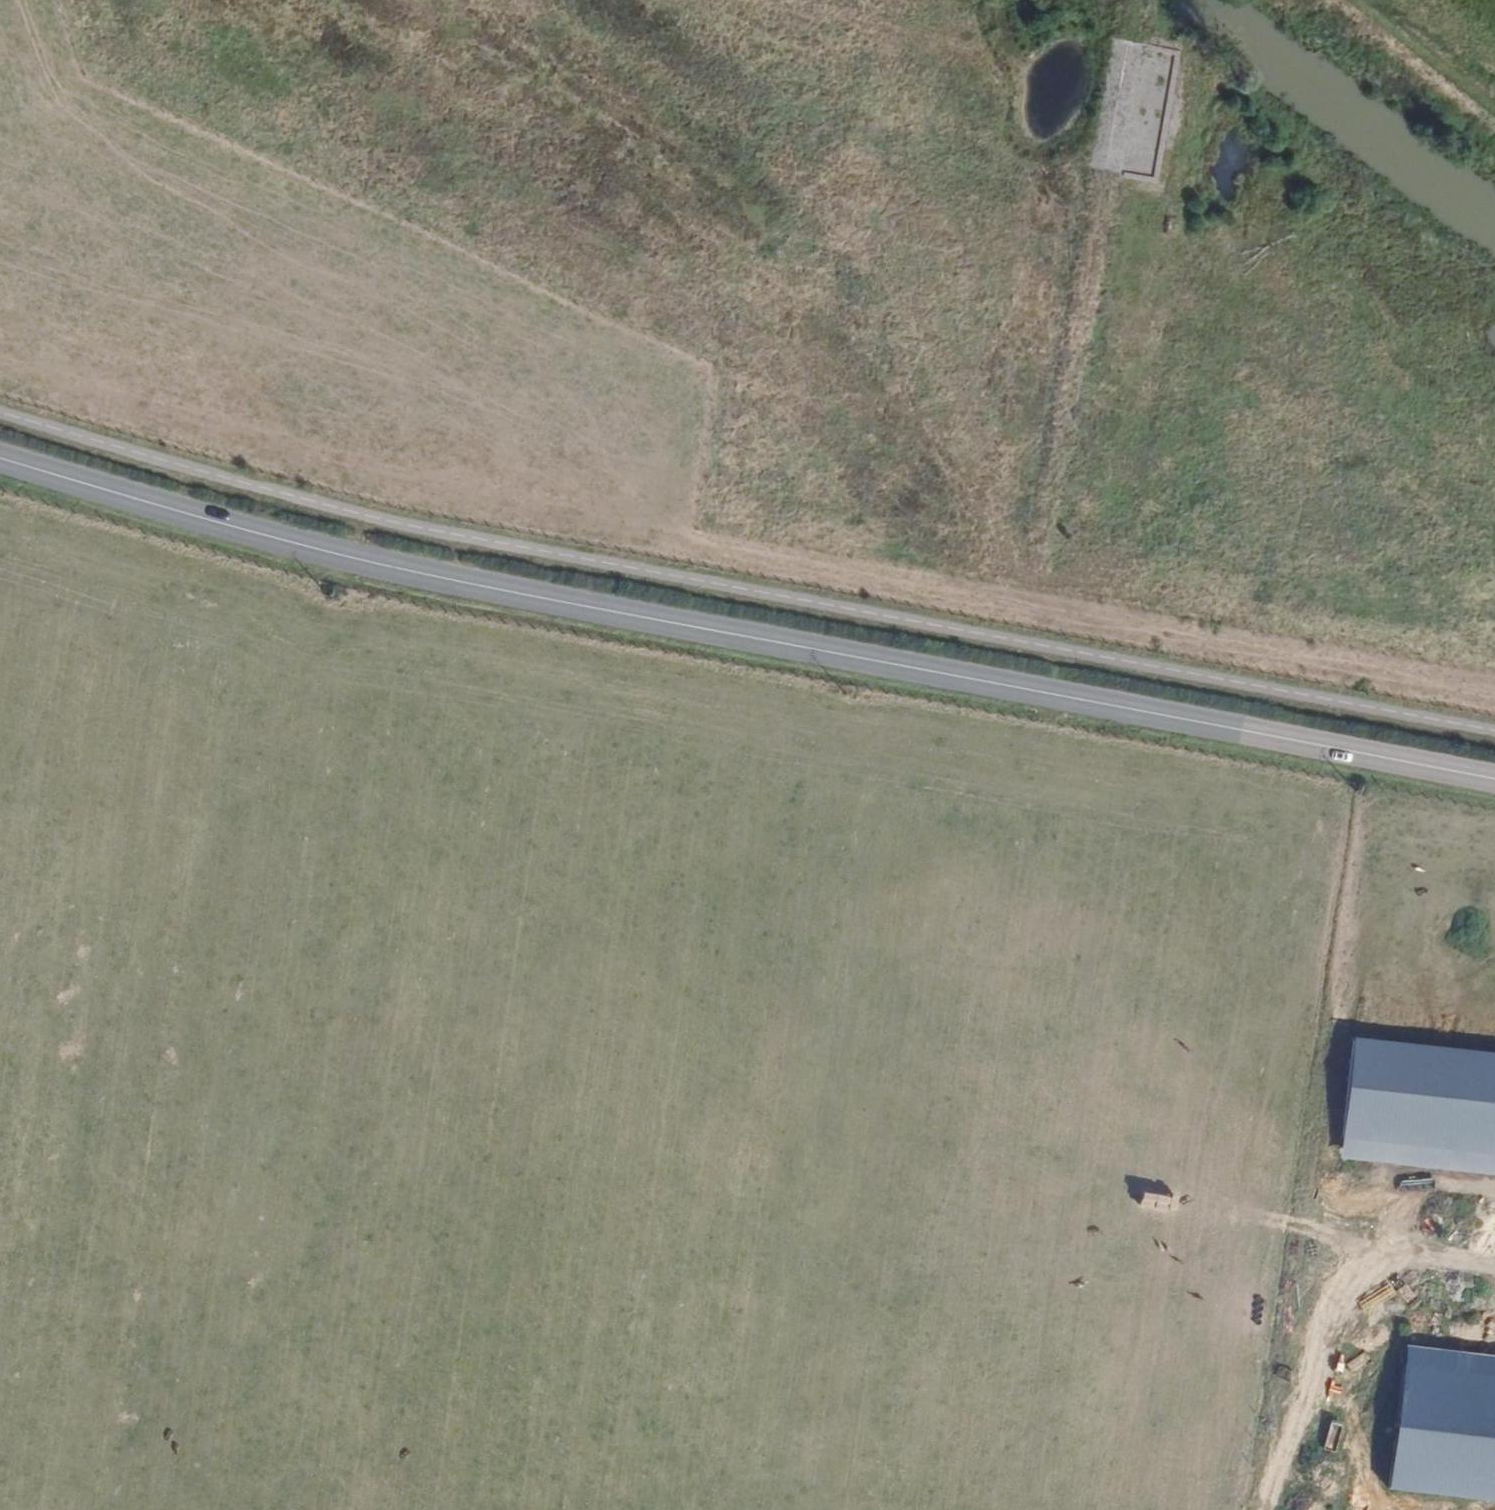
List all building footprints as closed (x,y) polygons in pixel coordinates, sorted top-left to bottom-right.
[(1182,52),(1112,40),(1087,171),(1157,184),(1182,52)] [(1349,1038),(1342,1089),(1336,1160),(1494,1178),(1494,1055),(1349,1038)] [(1403,1346),(1398,1378),(1385,1486),(1494,1499),(1494,1358),(1403,1346)]
